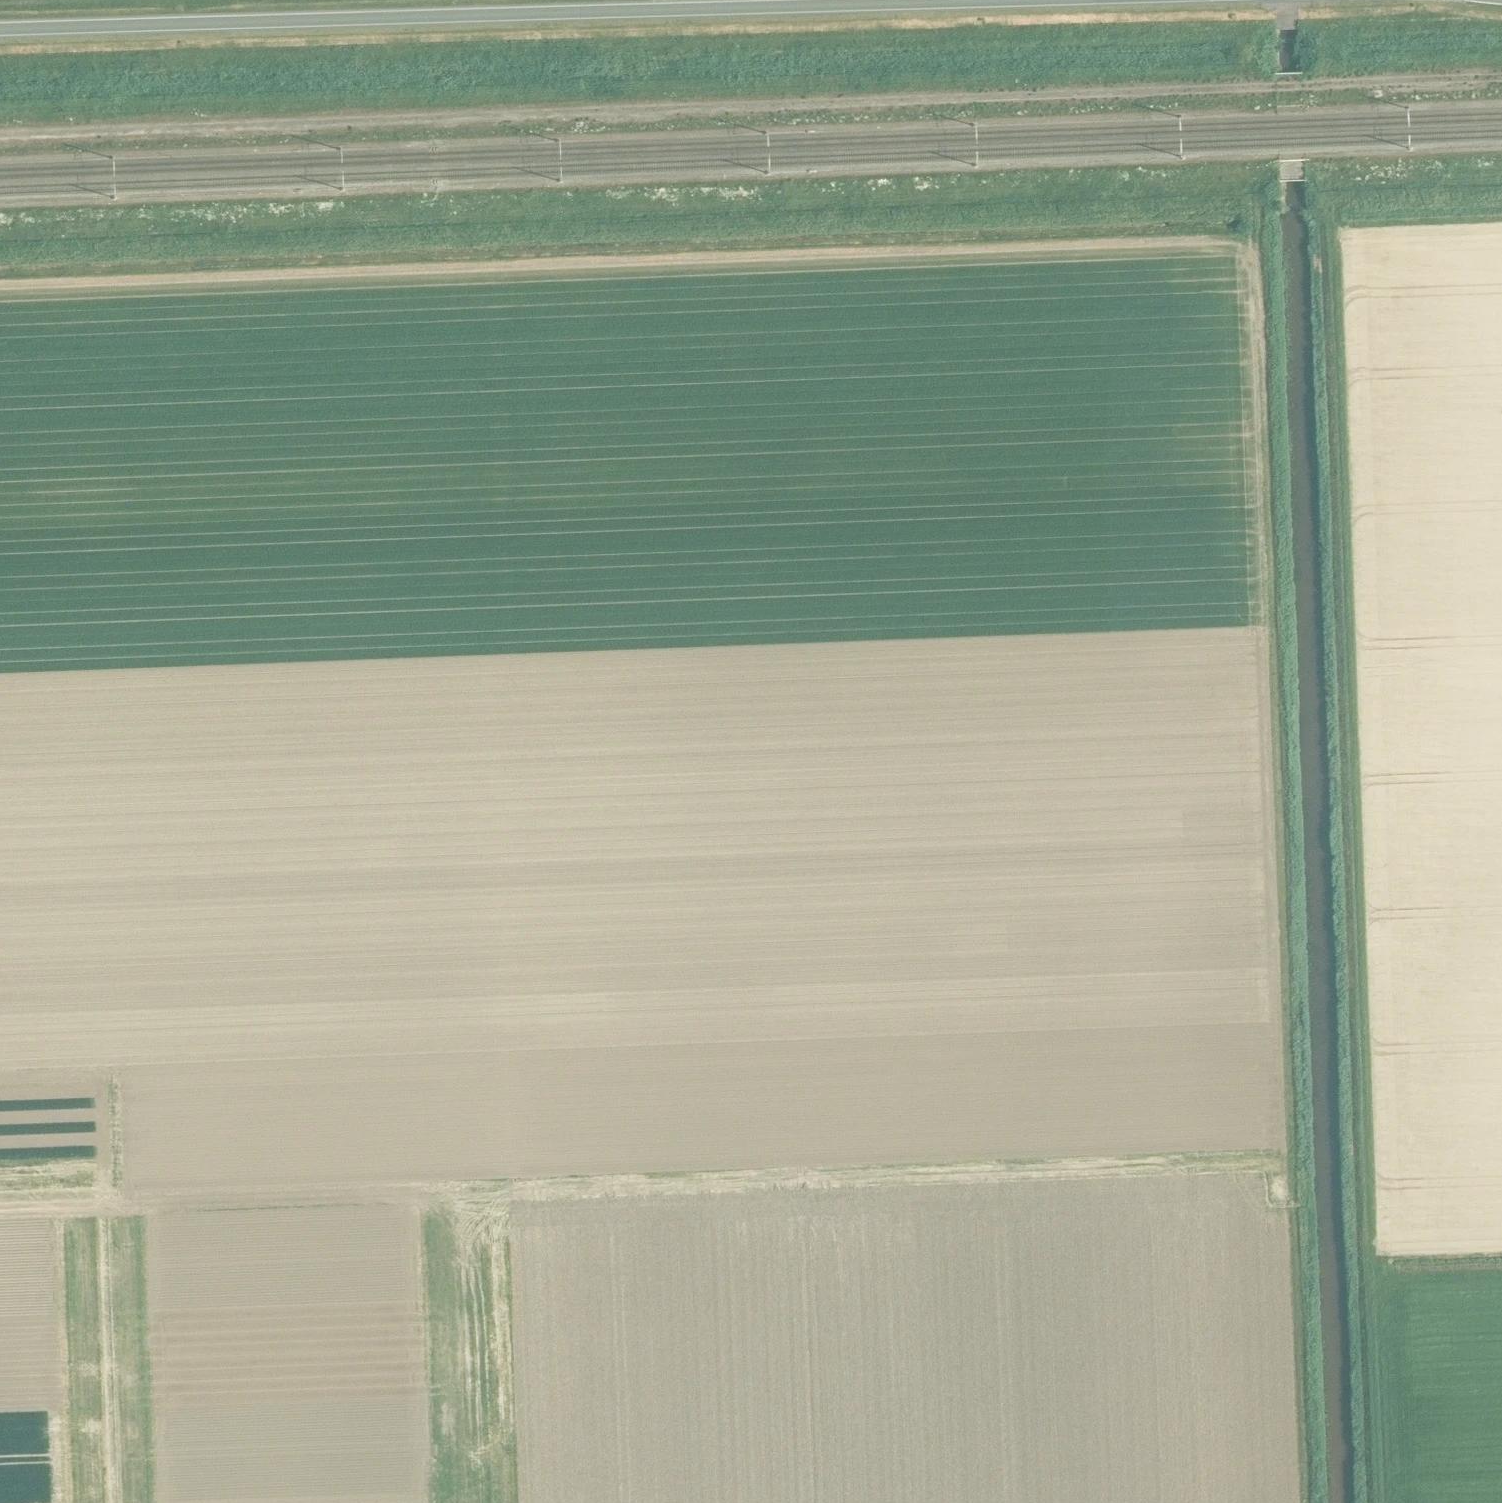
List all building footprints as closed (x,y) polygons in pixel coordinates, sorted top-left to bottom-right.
[(1264,49),(1265,68),(1289,67),(1288,48),(1264,49)]
